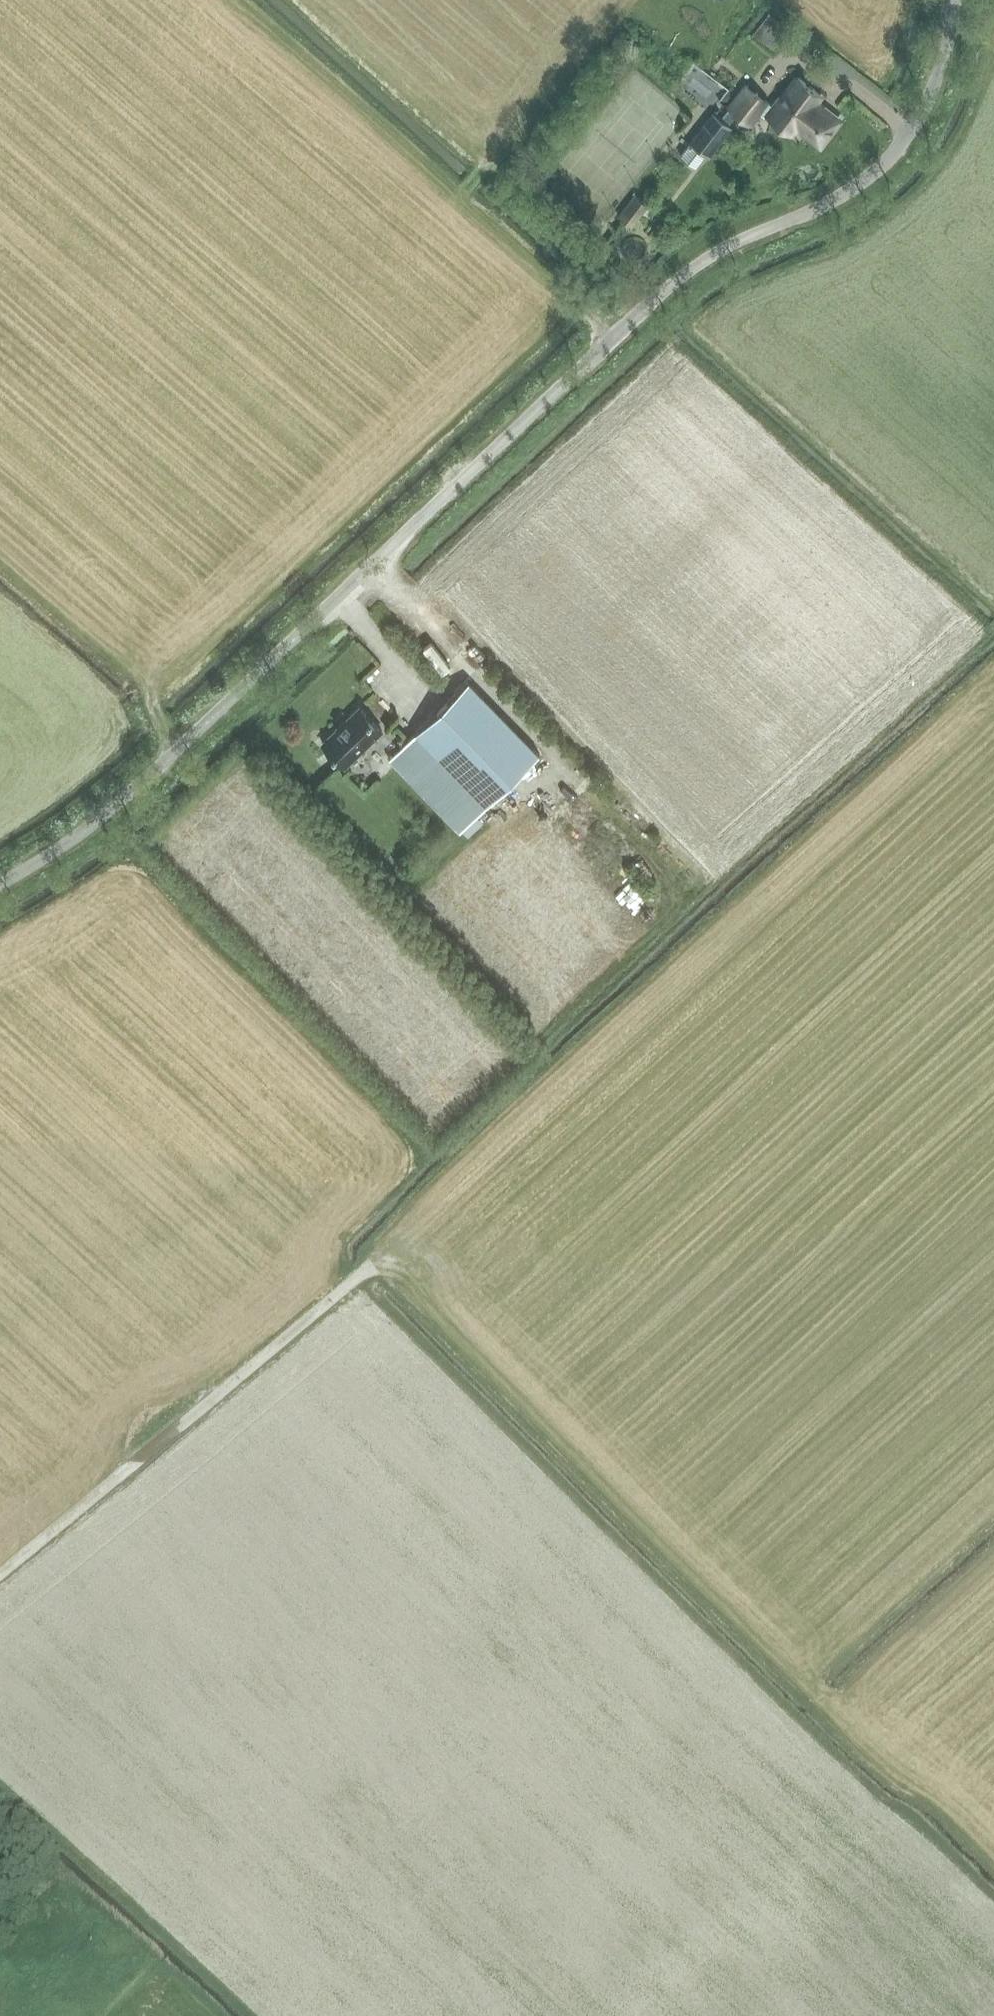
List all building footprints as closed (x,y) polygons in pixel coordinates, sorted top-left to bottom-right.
[(771,7),(756,29),(781,47),(796,24),(771,7)] [(746,85),(729,107),(750,123),(761,110),(791,133),(797,125),(820,143),(838,120),(815,102),(821,94),(798,77),(775,107),(767,101),(746,85)] [(721,118),(712,112),(680,155),(697,167),(707,153),(711,156),(732,127),(721,118)] [(631,225),(642,210),(647,214),(652,207),(635,194),(618,215),(631,225)] [(403,772),(460,831),(540,754),(469,681),(403,744),(417,758),(403,772)] [(360,707),(322,744),(344,766),(382,730),(360,707)] [(636,911),(652,893),(631,874),(615,892),(636,911)]
